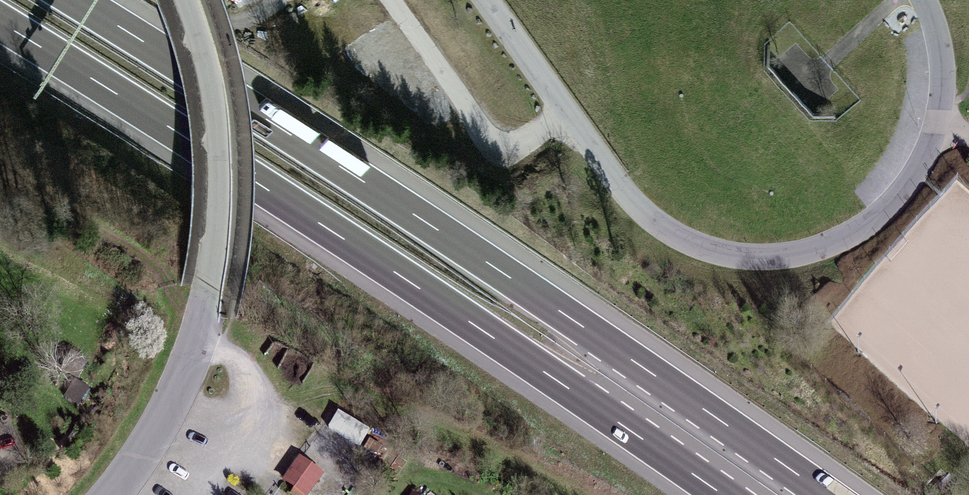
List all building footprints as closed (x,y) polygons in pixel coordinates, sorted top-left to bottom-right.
[(300,460),(284,481),(295,488),(292,493),(295,494),(306,494),(320,475),(300,460)]
